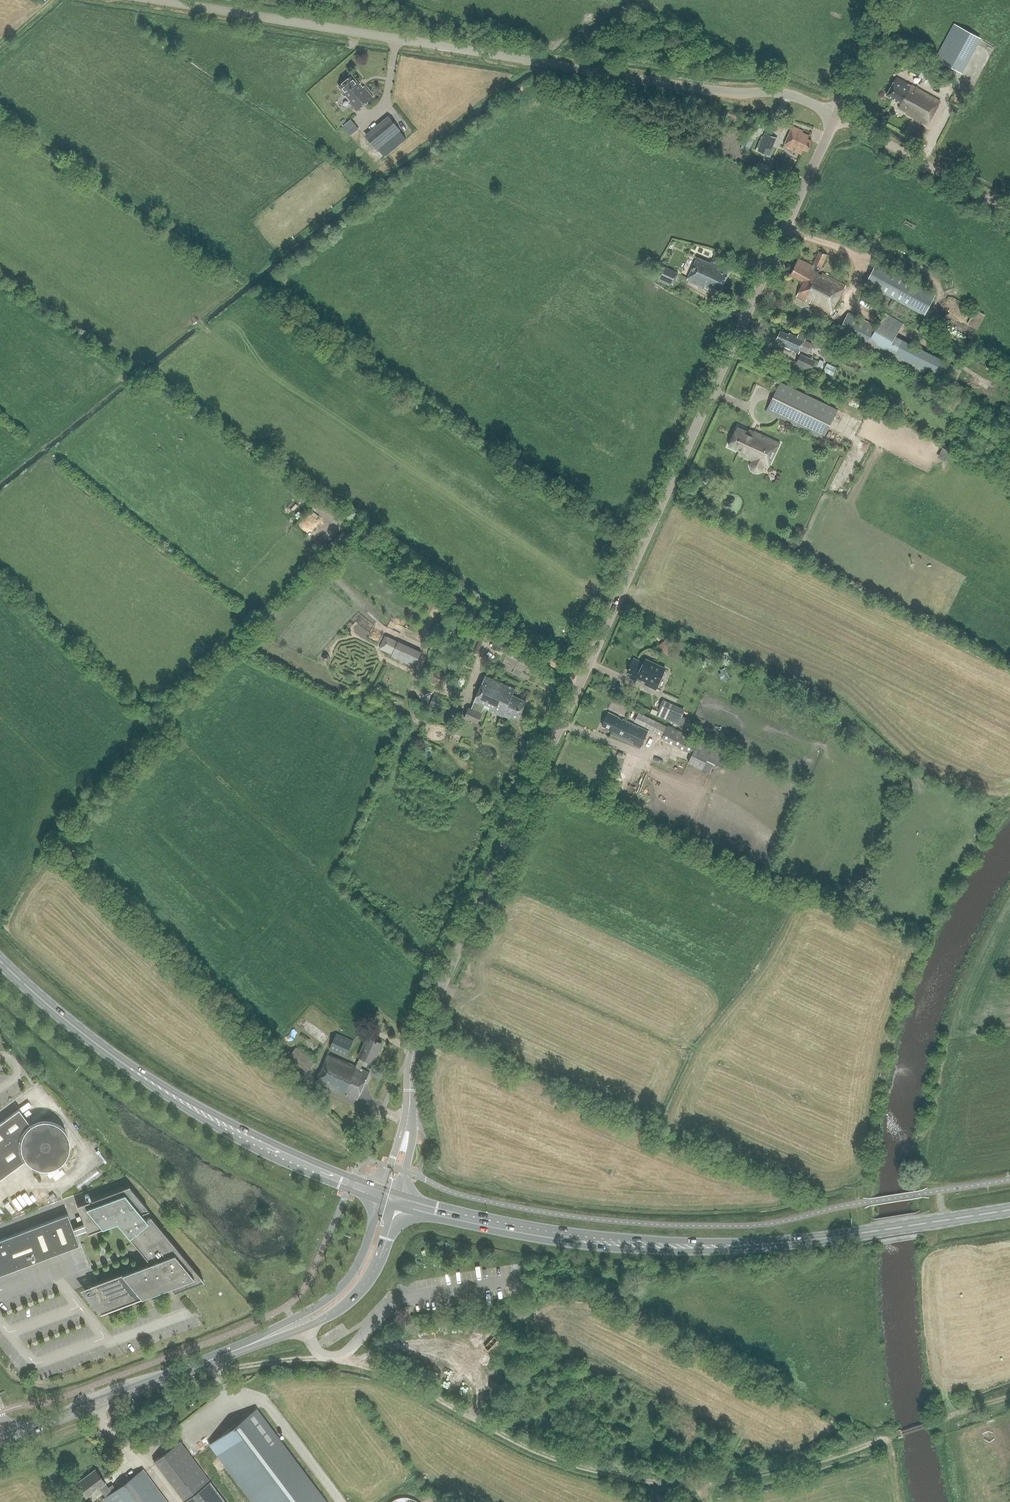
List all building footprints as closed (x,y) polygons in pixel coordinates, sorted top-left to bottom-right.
[(981,38),(955,23),(936,59),(962,73),(981,38)] [(913,74),(923,79),(928,70),(919,65),(913,74)] [(358,81),(352,75),(338,86),(344,93),(342,94),(345,97),(345,96),(349,101),(348,102),(356,112),(374,98),(364,86),(363,87),(360,83),(361,82),(359,80),(358,81)] [(926,125),(939,101),(908,84),(897,78),(887,96),(901,103),(898,108),(906,112),(906,114),(926,125)] [(400,130),(388,115),(365,135),(376,150),(400,130)] [(351,119),(343,126),(351,136),(359,129),(351,119)] [(807,151),(812,141),(807,139),(809,136),(802,133),(802,131),(793,127),(784,146),(801,154),(803,150),(807,151)] [(770,156),(777,138),(765,133),(757,151),(770,156)] [(755,139),(747,136),(744,147),(752,150),(755,139)] [(770,167),(761,163),(757,171),(767,176),(770,167)] [(781,179),(784,174),(777,171),(774,176),(781,179)] [(846,285),(822,273),(822,275),(818,273),(821,267),(827,255),(819,251),(812,265),(799,259),(791,275),(804,282),(796,297),(806,301),(807,299),(810,301),(809,303),(831,314),(846,285)] [(697,257),(687,281),(704,288),(705,286),(719,292),(727,274),(717,269),(718,268),(715,267),(720,259),(714,256),(711,263),(697,257)] [(936,295),(876,263),(865,283),(882,292),(881,295),(891,300),(892,297),(925,315),(936,295)] [(673,284),(678,272),(663,265),(658,277),(673,284)] [(977,308),(970,323),(980,328),(987,313),(977,308)] [(848,313),(838,334),(867,348),(883,357),(942,386),(952,365),(895,337),(903,324),(885,313),(877,327),(848,313)] [(833,339),(838,329),(825,322),(819,332),(833,339)] [(799,332),(798,336),(797,337),(789,333),(788,335),(781,331),(777,340),(780,341),(779,344),(799,354),(801,349),(805,351),(809,350),(811,346),(809,343),(805,341),(807,336),(799,332)] [(816,361),(800,354),(796,364),(811,370),(816,361)] [(822,439),(837,410),(780,383),(766,412),(822,439)] [(768,468),(780,443),(754,431),(753,432),(749,430),(748,432),(737,427),(728,446),(739,451),(738,454),(752,461),(751,463),(750,467),(751,470),(754,472),(757,473),(761,472),(763,469),(764,466),(768,468)] [(940,456),(949,459),(953,450),(944,446),(940,456)] [(385,636),(379,649),(391,655),(397,641),(385,636)] [(668,637),(661,645),(670,654),(678,646),(668,637)] [(496,640),(492,648),(499,652),(504,643),(496,640)] [(391,656),(415,666),(421,651),(397,641),(391,655),(391,656)] [(644,663),(633,658),(627,672),(632,674),(630,677),(636,680),(637,678),(646,682),(645,684),(656,689),(665,668),(645,660),(644,663)] [(430,681),(441,686),(444,680),(433,675),(430,681)] [(518,719),(525,701),(512,695),(515,689),(485,676),(473,704),(471,708),(481,713),(483,708),(503,717),(504,715),(509,718),(509,716),(518,719)] [(674,705),(662,700),(658,711),(656,715),(668,720),(674,705)] [(667,726),(639,712),(634,722),(663,735),(661,739),(668,742),(692,754),(688,763),(702,770),(707,772),(710,774),(716,762),(721,764),(726,753),(668,725),(667,726)] [(640,747),(648,731),(608,713),(602,726),(612,731),(611,734),(640,747)] [(504,728),(507,721),(500,718),(497,725),(504,728)] [(346,1056),(353,1041),(336,1033),(329,1049),(346,1056)] [(373,1063),(382,1043),(367,1037),(358,1057),(359,1057),(355,1066),(327,1054),(315,1082),(357,1100),(369,1072),(361,1068),(364,1060),(373,1063)] [(306,1072),(314,1063),(296,1047),(288,1056),(306,1072)] [(299,1082),(304,1076),(296,1069),(291,1074),(299,1082)] [(26,1104),(22,1108),(27,1114),(31,1110),(26,1104)] [(69,1144),(68,1140),(66,1135),(64,1131),(61,1127),(57,1124),(52,1122),(48,1121),(43,1121),(38,1122),(34,1123),(30,1126),(18,1110),(0,1123),(0,1178),(25,1160),(28,1164),(36,1168),(40,1170),(45,1170),(50,1169),(55,1168),(59,1165),(62,1162),(65,1158),(67,1154),(68,1149),(69,1144)] [(89,1286),(99,1313),(100,1313),(169,1287),(174,1293),(175,1292),(203,1282),(203,1281),(149,1216),(145,1219),(139,1212),(146,1209),(126,1184),(74,1204),(85,1232),(114,1221),(126,1235),(149,1263),(89,1285),(89,1286)] [(78,1245),(67,1214),(0,1239),(0,1275),(78,1245)] [(254,1501),(329,1501),(256,1405),(208,1440),(254,1501)] [(185,1444),(189,1449),(194,1445),(191,1440),(185,1444)] [(184,1501),(224,1501),(179,1442),(154,1461),(184,1501)] [(142,1470),(116,1490),(112,1485),(108,1488),(95,1470),(76,1485),(85,1497),(98,1488),(105,1498),(103,1499),(105,1501),(167,1501),(142,1470)]
